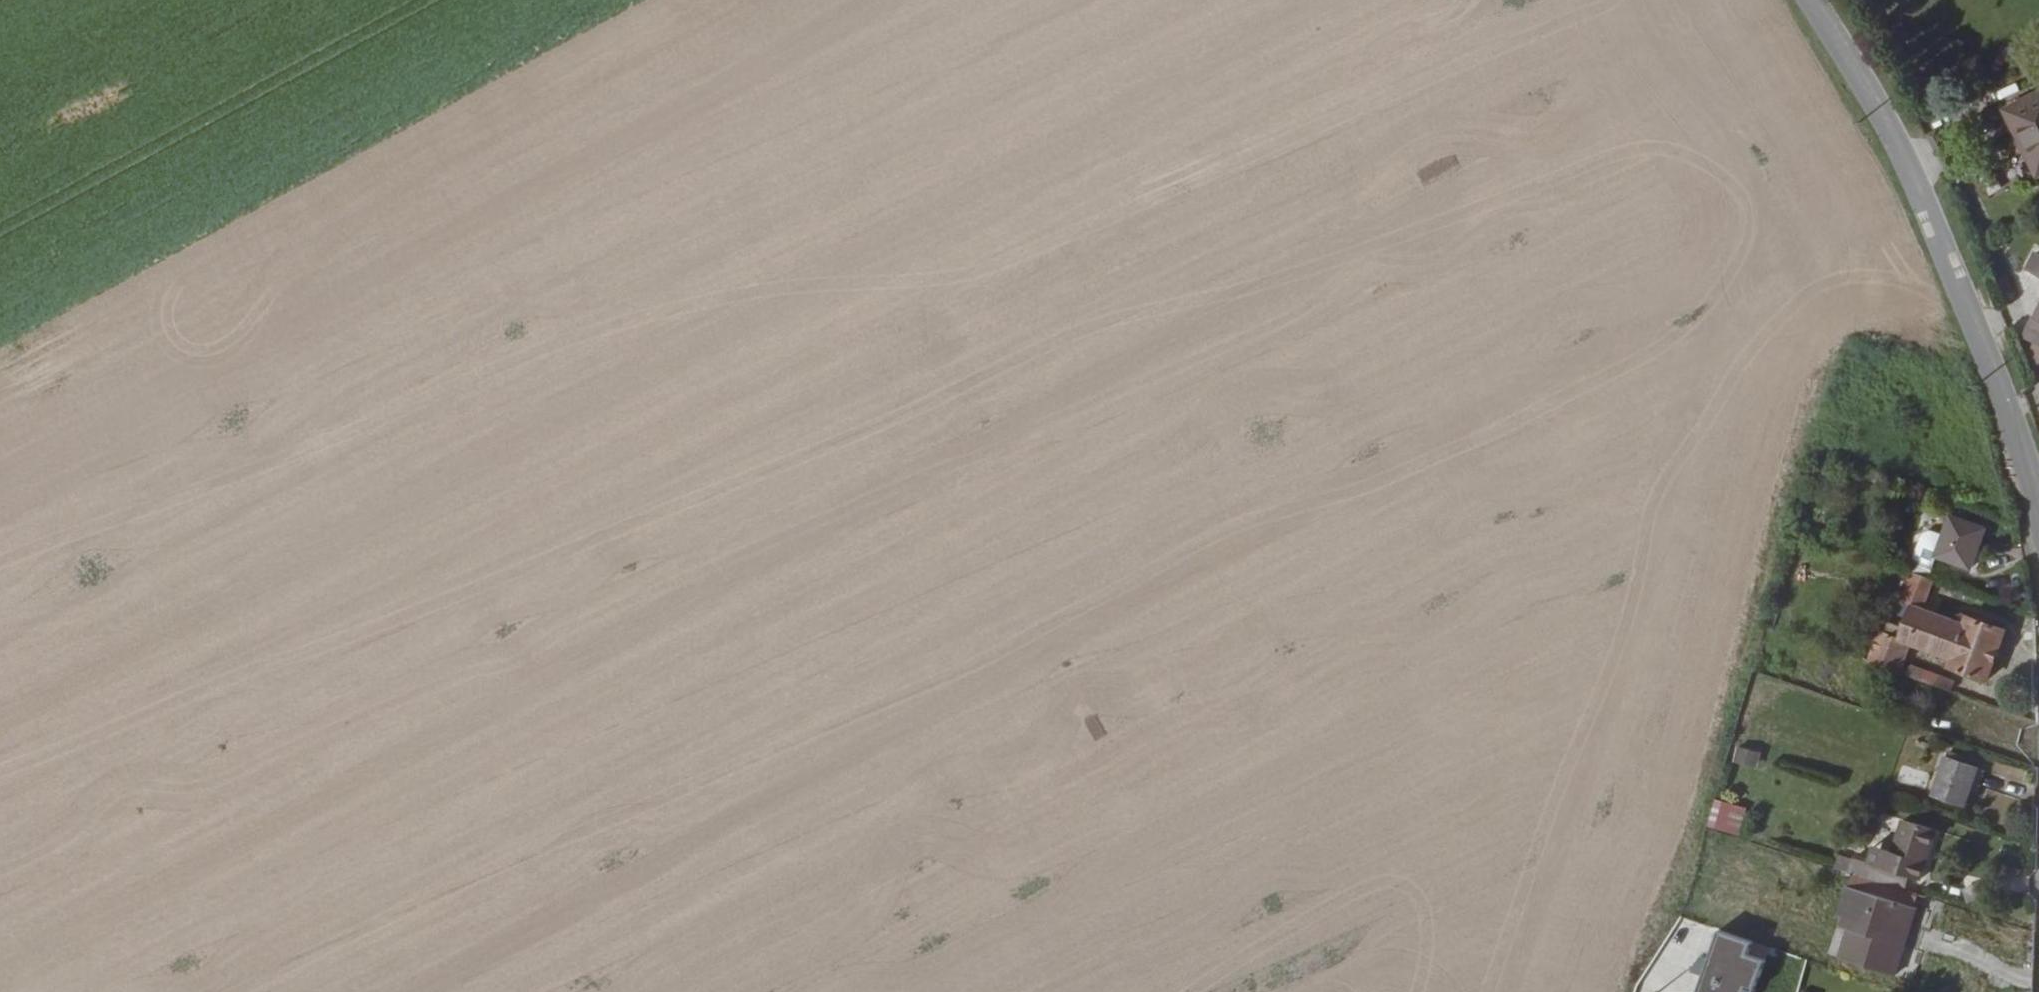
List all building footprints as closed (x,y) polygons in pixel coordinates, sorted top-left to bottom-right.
[(2038,166),(2038,85),(2004,102),(2018,130),(2000,139),(2018,176),(2038,166)] [(1976,565),(1990,524),(1953,512),(1947,532),(1940,552),(1942,553),(1976,565)] [(1940,552),(1947,532),(1937,529),(1932,531),(1928,535),(1921,557),(1939,563),(1942,553),(1940,552)] [(1965,621),(1923,606),(1934,575),(1911,566),(1896,608),(1907,612),(1899,633),(1879,626),(1867,658),(1898,670),(1910,639),(1953,655),(1950,663),(1988,677),(2007,628),(1968,613),(1965,621)] [(1736,746),(1731,764),(1753,770),(1758,753),(1736,746)] [(1968,803),(1980,767),(1949,756),(1937,792),(1968,803)] [(1711,802),(1707,827),(1721,829),(1724,804),(1711,802)] [(1873,860),(1858,856),(1857,860),(1842,856),(1839,866),(1853,871),(1907,888),(1912,873),(1924,876),(1940,828),(1908,817),(1897,850),(1892,866),(1873,860)] [(1873,860),(1892,866),(1897,850),(1879,843),(1873,860)] [(1865,930),(1853,926),(1843,956),(1897,973),(1907,944),(1901,941),(1908,917),(1915,919),(1919,905),(1851,883),(1842,912),(1867,921),(1865,930)]
